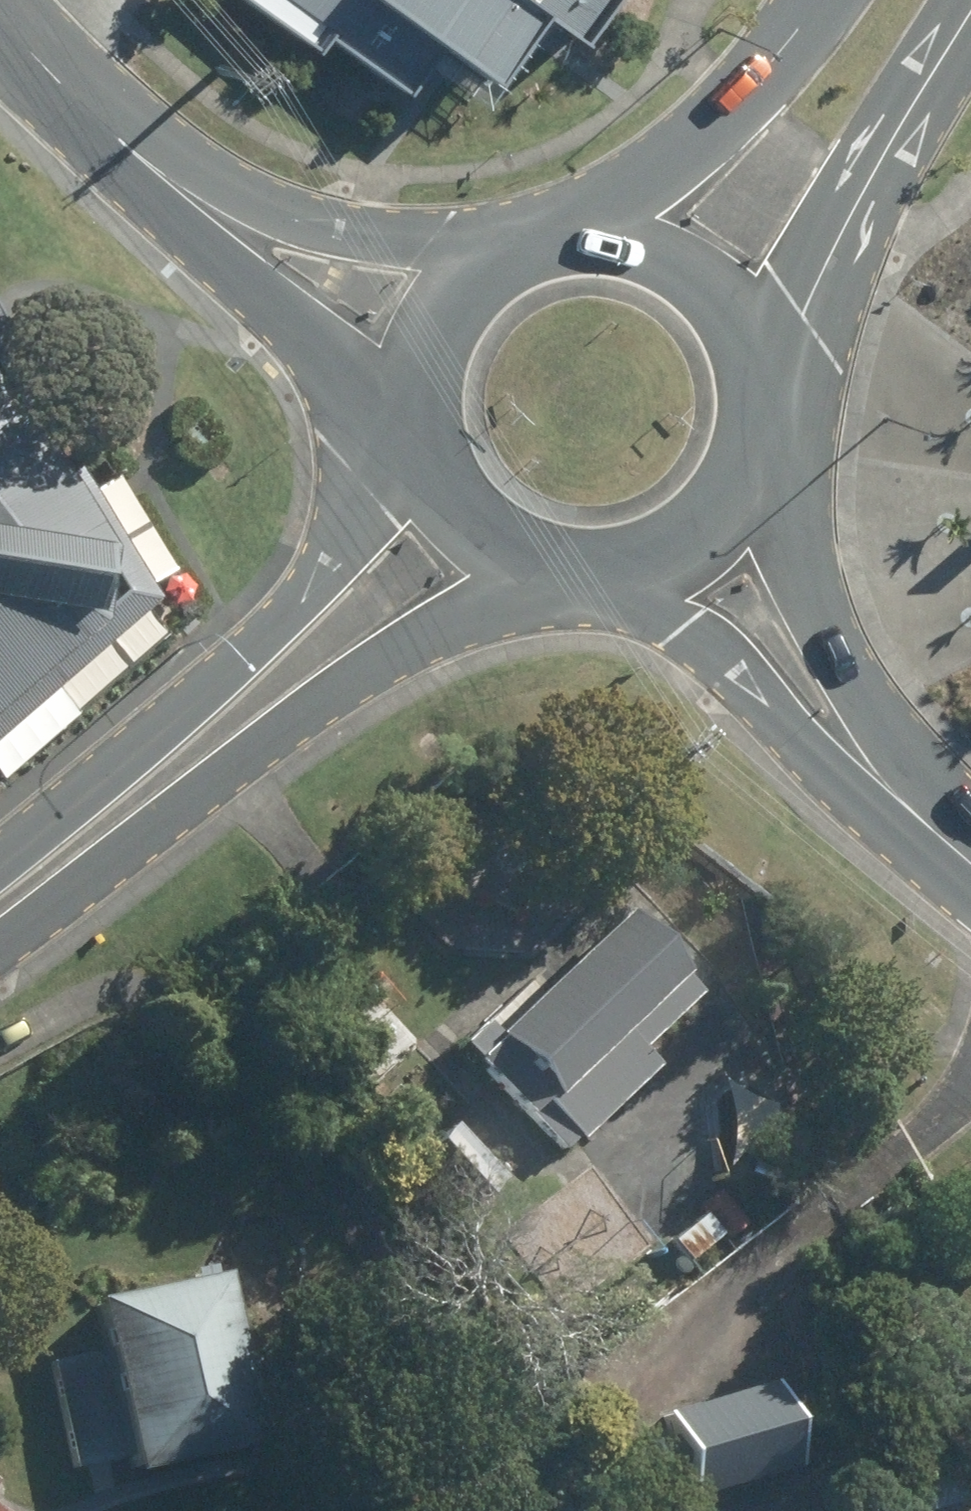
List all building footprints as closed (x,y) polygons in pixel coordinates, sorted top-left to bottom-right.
[(517,149),(617,0),(292,0),(517,149)] [(0,404),(0,573),(78,520),(0,404)] [(491,1020),(466,1043),(568,1147),(582,1136),(587,1142),(663,1068),(646,1051),(705,994),(688,978),(694,972),(636,912),(508,1037),(491,1020)] [(354,969),(331,991),(355,1015),(378,993),(354,969)] [(376,1003),(335,1050),(378,1088),(420,1040),(376,1003)] [(423,1080),(403,1097),(421,1117),(440,1098),(423,1080)] [(463,1126),(430,1157),(479,1211),(512,1180),(463,1126)] [(709,1216),(678,1244),(697,1268),(729,1240),(709,1216)] [(106,1304),(117,1353),(56,1366),(80,1467),(141,1454),(145,1476),(272,1447),(233,1275),(106,1304)] [(673,1417),(680,1438),(657,1445),(667,1482),(693,1475),(699,1500),(806,1468),(781,1386),(673,1417)]
